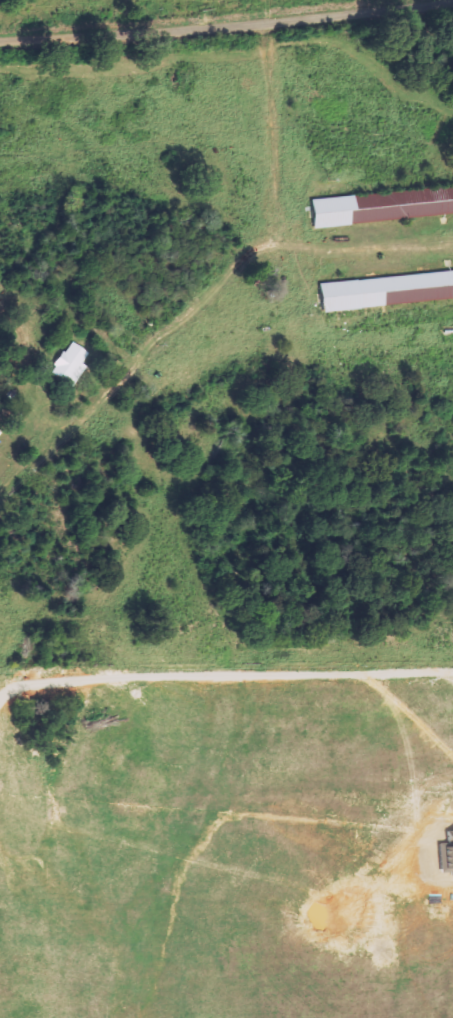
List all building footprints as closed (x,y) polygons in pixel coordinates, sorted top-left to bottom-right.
[(316,200),(318,228),(403,221),(403,214),(416,213),(415,204),(435,203),(434,191),(316,200)] [(452,299),(452,271),(325,282),(328,310),(452,299)] [(89,367),(84,364),(92,353),(75,341),(53,372),(75,387),(89,367)]
